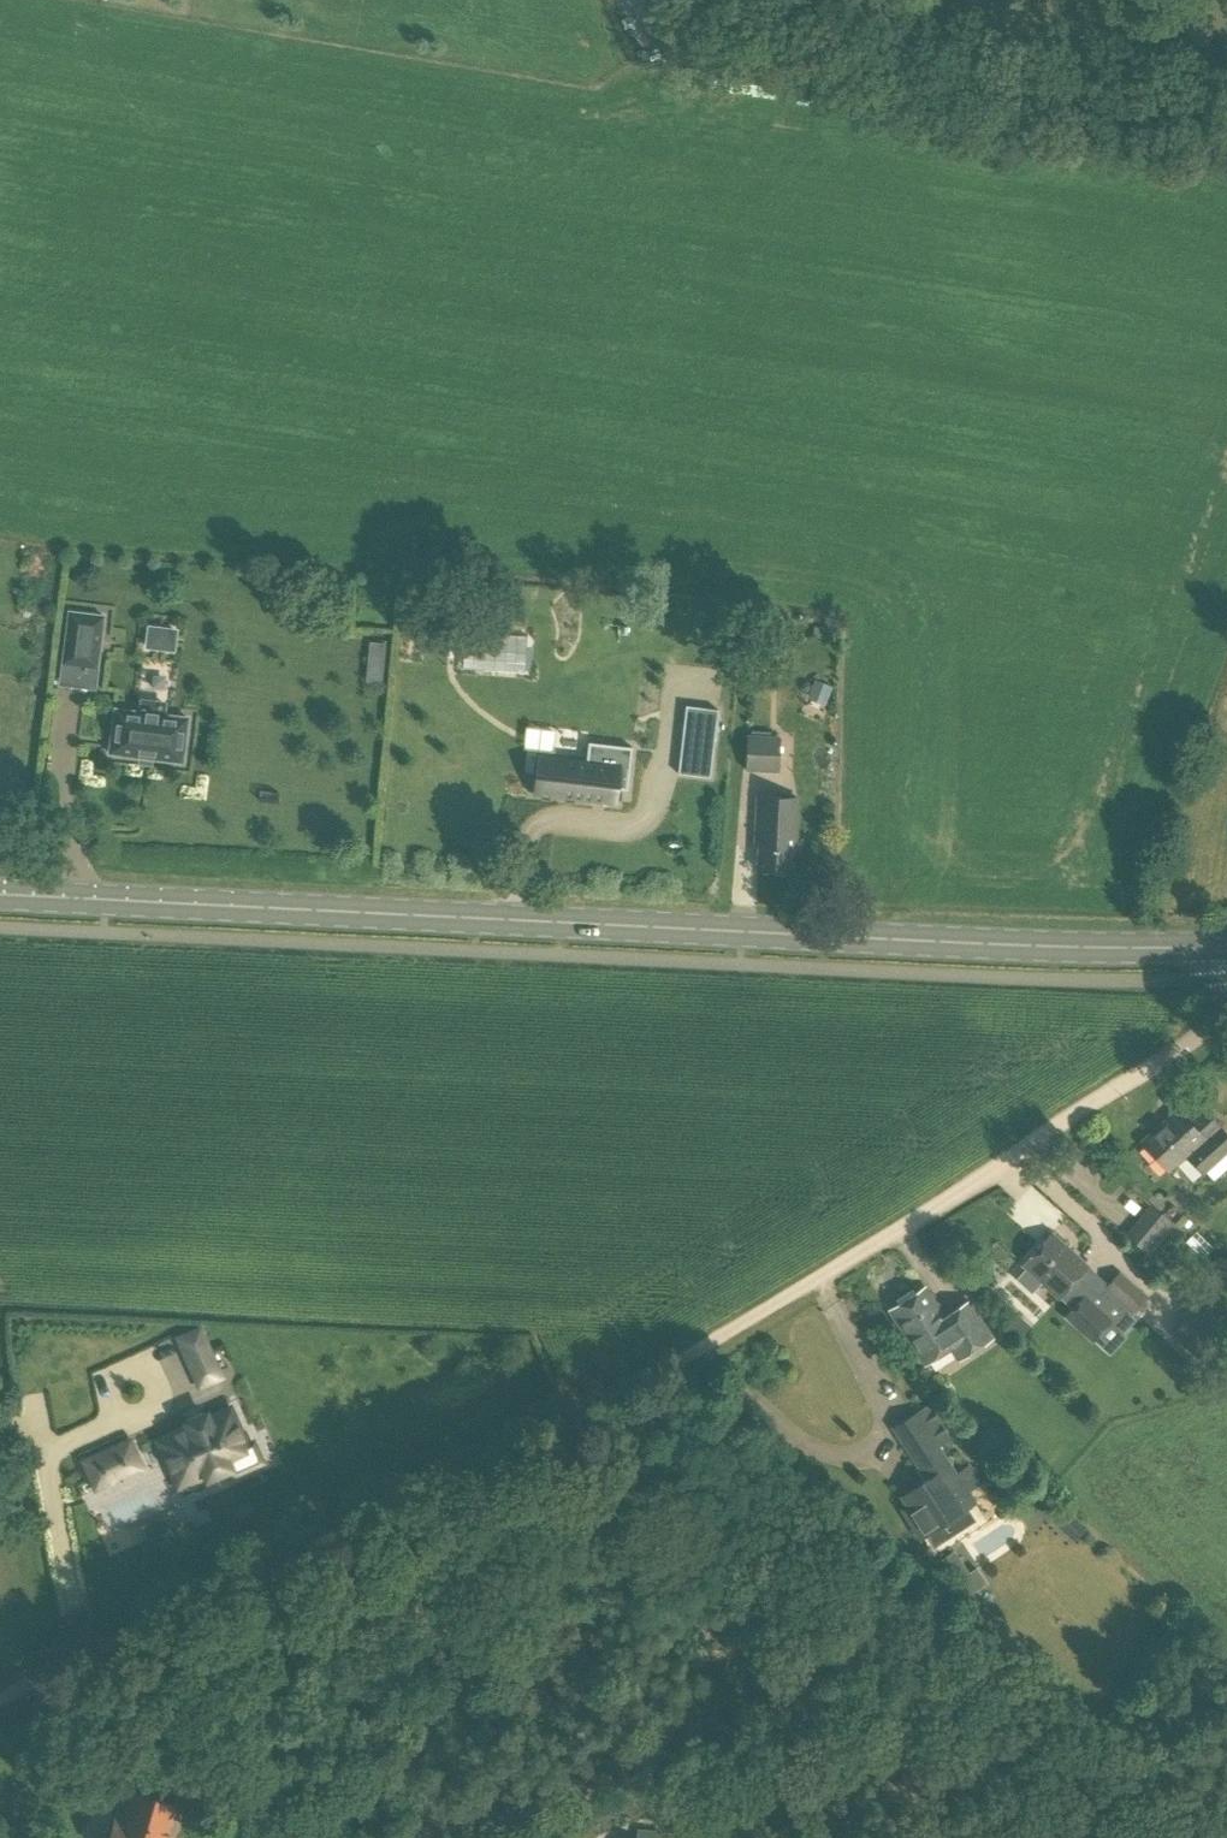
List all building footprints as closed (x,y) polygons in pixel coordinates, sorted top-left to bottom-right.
[(70,612),(63,664),(97,668),(104,616),(70,612)] [(688,704),(685,738),(718,742),(722,708),(688,704)] [(115,709),(110,753),(182,762),(188,718),(115,709)] [(748,737),(747,770),(748,770),(778,772),(779,767),(780,738),(748,737)] [(536,774),(533,794),(616,804),(618,789),(627,790),(632,747),(631,747),(589,742),(587,761),(539,755),(538,755),(536,774)] [(758,870),(790,872),(791,849),(795,849),(797,798),(758,796),(756,848),(759,848),(758,870)] [(1168,1171),(1185,1156),(1202,1174),(1226,1150),(1226,1138),(1202,1110),(1188,1124),(1176,1111),(1141,1142),(1168,1171)] [(1152,1205),(1127,1235),(1151,1255),(1167,1235),(1172,1239),(1181,1228),(1152,1205)] [(1190,1252),(1200,1244),(1186,1228),(1176,1236),(1190,1252)] [(1066,1318),(1092,1342),(1111,1322),(1122,1332),(1136,1317),(1132,1313),(1149,1294),(1122,1270),(1109,1284),(1052,1232),(1022,1265),(1028,1270),(1019,1279),(1032,1291),(1041,1281),(1058,1297),(1058,1296),(1073,1310),(1066,1318)] [(891,1310),(925,1363),(951,1346),(959,1359),(992,1338),(969,1303),(945,1319),(926,1288),(891,1310)] [(997,1322),(1017,1341),(1031,1327),(1011,1308),(997,1322)] [(200,1328),(178,1338),(187,1358),(209,1349),(200,1328)] [(895,1428),(929,1480),(904,1496),(910,1506),(905,1509),(922,1536),(928,1532),(935,1542),(971,1518),(965,1508),(975,1501),(968,1490),(980,1482),(970,1466),(958,1474),(939,1446),(951,1438),(930,1405),(895,1428)] [(188,1427),(158,1441),(168,1463),(178,1487),(185,1484),(205,1474),(207,1479),(229,1469),(231,1468),(229,1464),(232,1463),(230,1459),(227,1460),(226,1457),(248,1447),(247,1446),(231,1408),(208,1418),(207,1414),(205,1415),(188,1422),(187,1423),(188,1427)] [(130,1441),(84,1462),(96,1488),(112,1481),(111,1479),(138,1466),(139,1469),(142,1468),(130,1441)] [(955,1582),(965,1596),(985,1583),(976,1568),(969,1572),(955,1582)] [(107,1837),(166,1837),(176,1803),(132,1790),(127,1809),(116,1806),(107,1837)] [(189,1810),(215,1827),(229,1809),(202,1791),(189,1810)]
